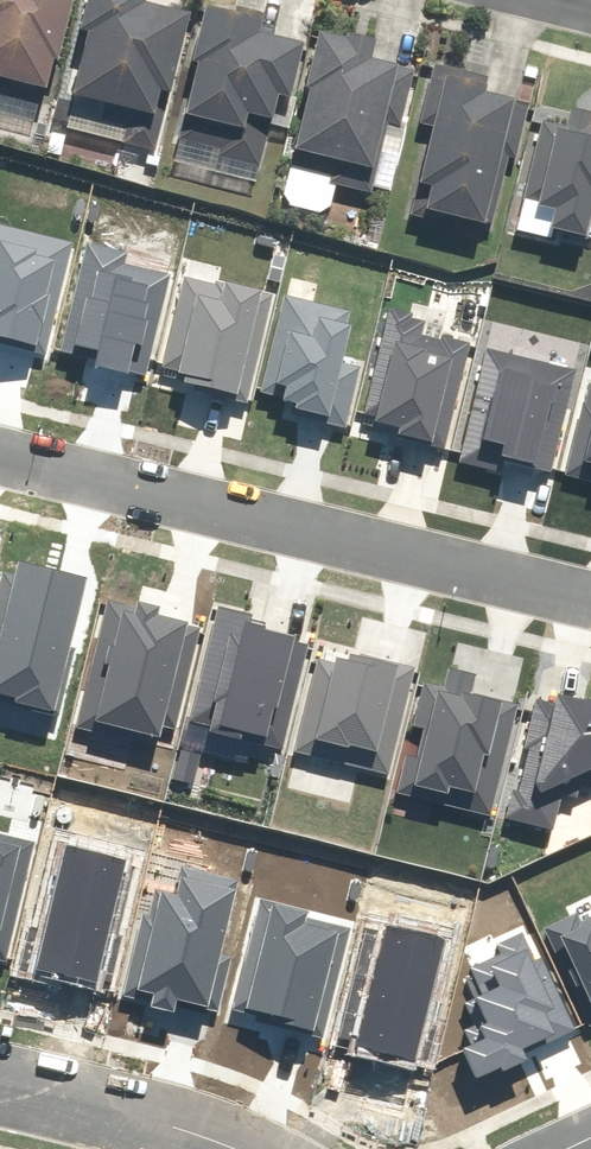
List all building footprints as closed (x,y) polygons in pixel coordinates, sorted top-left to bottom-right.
[(62,0),(0,0),(0,92),(37,101),(62,0)] [(136,11),(138,0),(74,0),(65,38),(73,40),(59,103),(140,121),(145,99),(162,103),(180,21),(136,11)] [(279,106),(292,51),(251,41),(254,26),(194,12),(180,71),(184,72),(172,122),(232,136),(236,122),(261,128),(267,104),(279,106)] [(362,48),(304,36),(291,98),(296,99),(284,158),(329,167),(324,189),(365,198),(376,143),(373,142),(387,72),(358,66),(362,48)] [(474,231),(502,105),(468,97),(471,82),(425,72),(413,127),(420,129),(401,215),(474,231)] [(255,1022),(325,1038),(351,929),(307,918),(309,909),(260,897),(233,1011),(257,1017),(255,1022)] [(351,1044),(412,1060),(443,938),(382,922),(351,1044)] [(462,1050),(475,1078),(500,1067),(502,1071),(527,1060),(523,1053),(575,1029),(541,956),(535,959),(524,933),(496,945),(500,953),(470,967),(473,973),(465,977),(474,997),(463,1002),(474,1026),(463,1031),(470,1046),(462,1050)]
